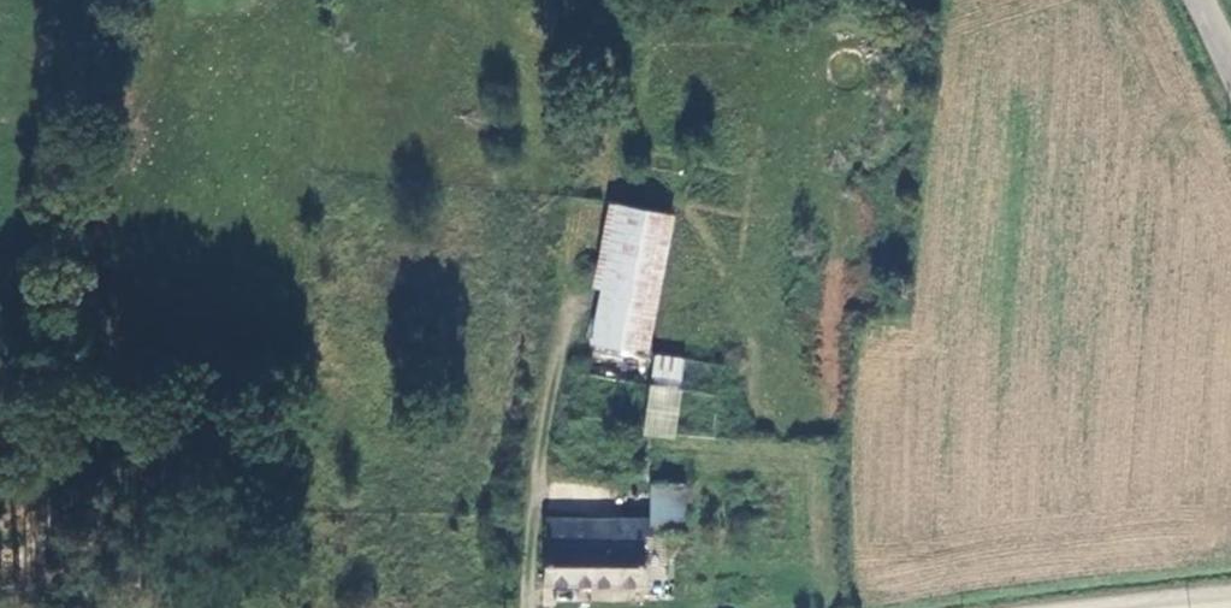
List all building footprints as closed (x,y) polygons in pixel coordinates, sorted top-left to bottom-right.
[(676,231),(610,221),(596,308),(607,309),(597,364),(654,373),(676,231)] [(650,479),(648,516),(653,516),(655,532),(683,533),(686,481),(650,479)] [(648,516),(545,512),(544,582),(640,584),(642,532),(655,532),(653,516),(648,516)]
